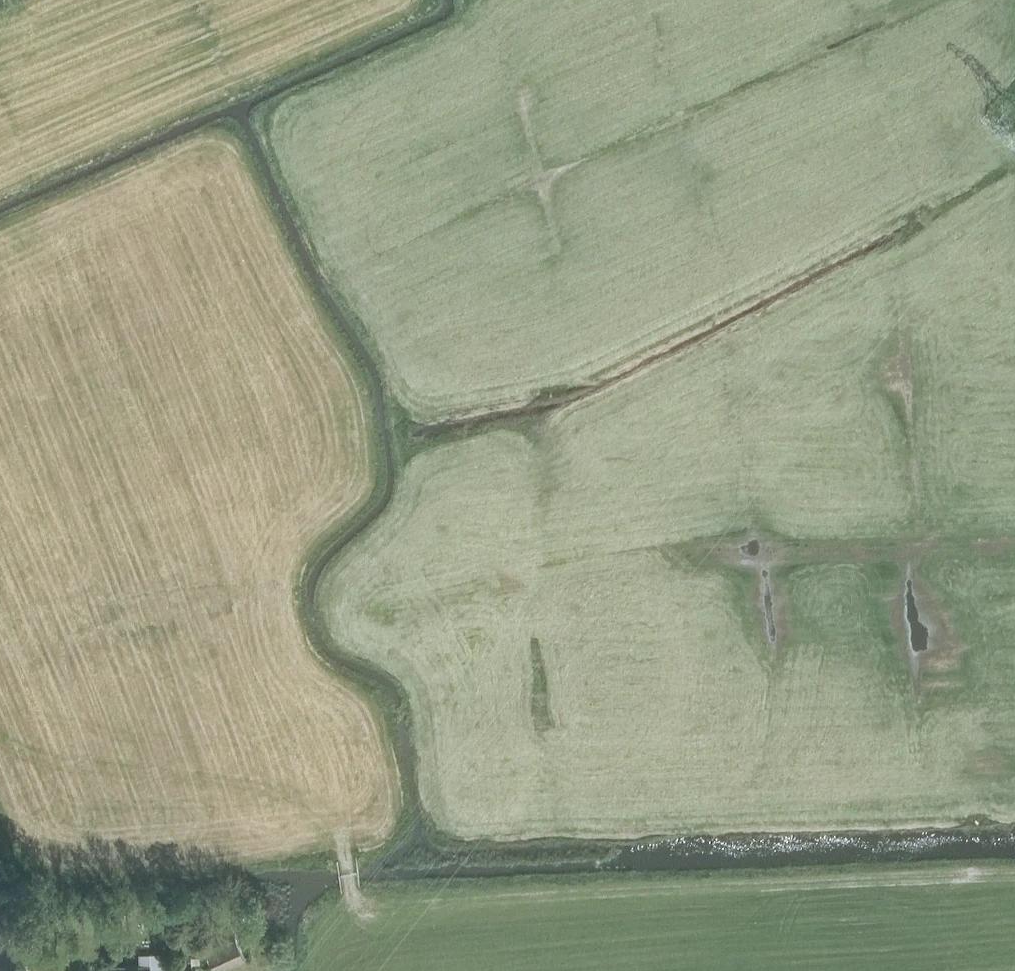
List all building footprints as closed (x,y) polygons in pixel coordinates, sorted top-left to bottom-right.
[(235,933),(216,942),(205,948),(216,970),(245,957),(235,933)] [(164,952),(139,953),(140,964),(114,965),(114,970),(164,970),(164,952)]
